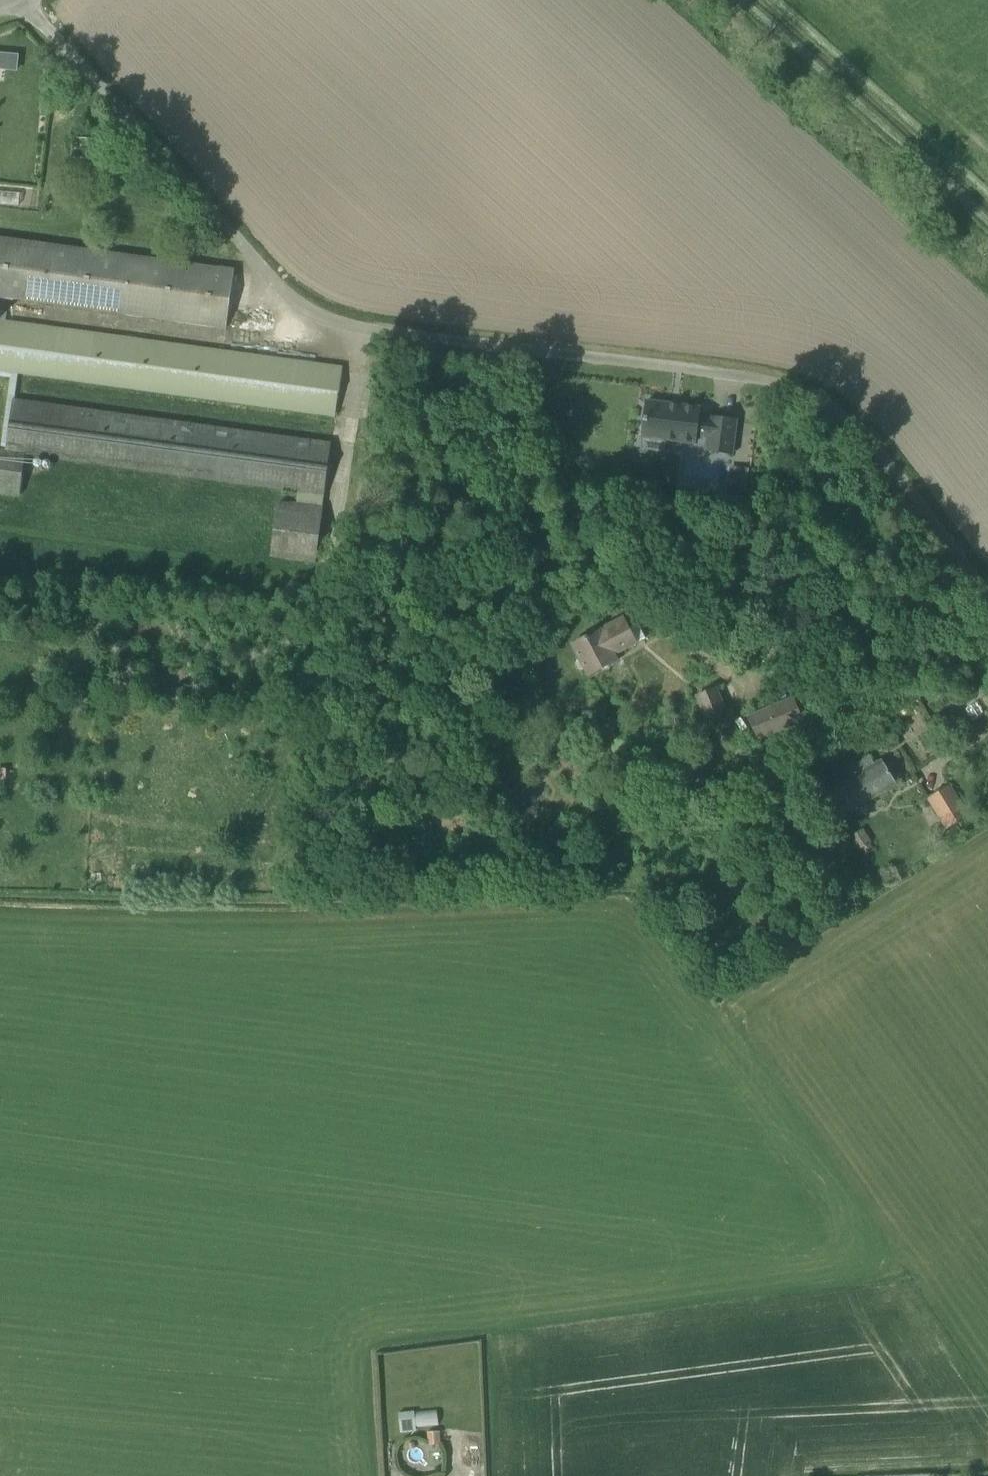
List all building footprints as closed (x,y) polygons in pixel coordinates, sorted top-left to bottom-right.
[(56,101),(55,111),(69,113),(70,102),(56,101)] [(227,327),(234,272),(0,239),(0,295),(227,327)] [(10,377),(1,449),(0,449),(0,491),(20,494),(26,453),(324,494),(331,443),(14,399),(18,372),(335,415),(342,368),(0,321),(0,376),(10,377)] [(647,401),(642,436),(695,443),(696,435),(708,437),(706,450),(733,454),(737,420),(711,417),(710,419),(698,418),(700,407),(647,401)] [(589,453),(574,458),(579,471),(593,466),(589,453)] [(728,466),(725,496),(745,498),(748,469),(728,466)] [(315,562),(322,509),(278,503),(271,556),(315,562)] [(585,668),(589,676),(617,661),(614,654),(646,637),(639,622),(629,627),(624,617),(601,629),(572,644),(579,657),(577,660),(576,664),(578,668),(581,669),(585,668)] [(697,695),(707,717),(725,709),(716,687),(697,695)] [(749,716),(758,738),(803,719),(794,698),(749,716)] [(852,778),(825,795),(839,818),(897,784),(882,759),(875,763),(870,755),(846,769),(852,778)] [(949,785),(948,785),(928,797),(947,828),(968,816),(949,785)] [(850,837),(859,850),(862,848),(866,854),(874,849),(870,843),(872,841),(863,828),(850,837)] [(414,1408),(399,1410),(401,1430),(416,1428),(416,1425),(414,1411),(414,1408)]
